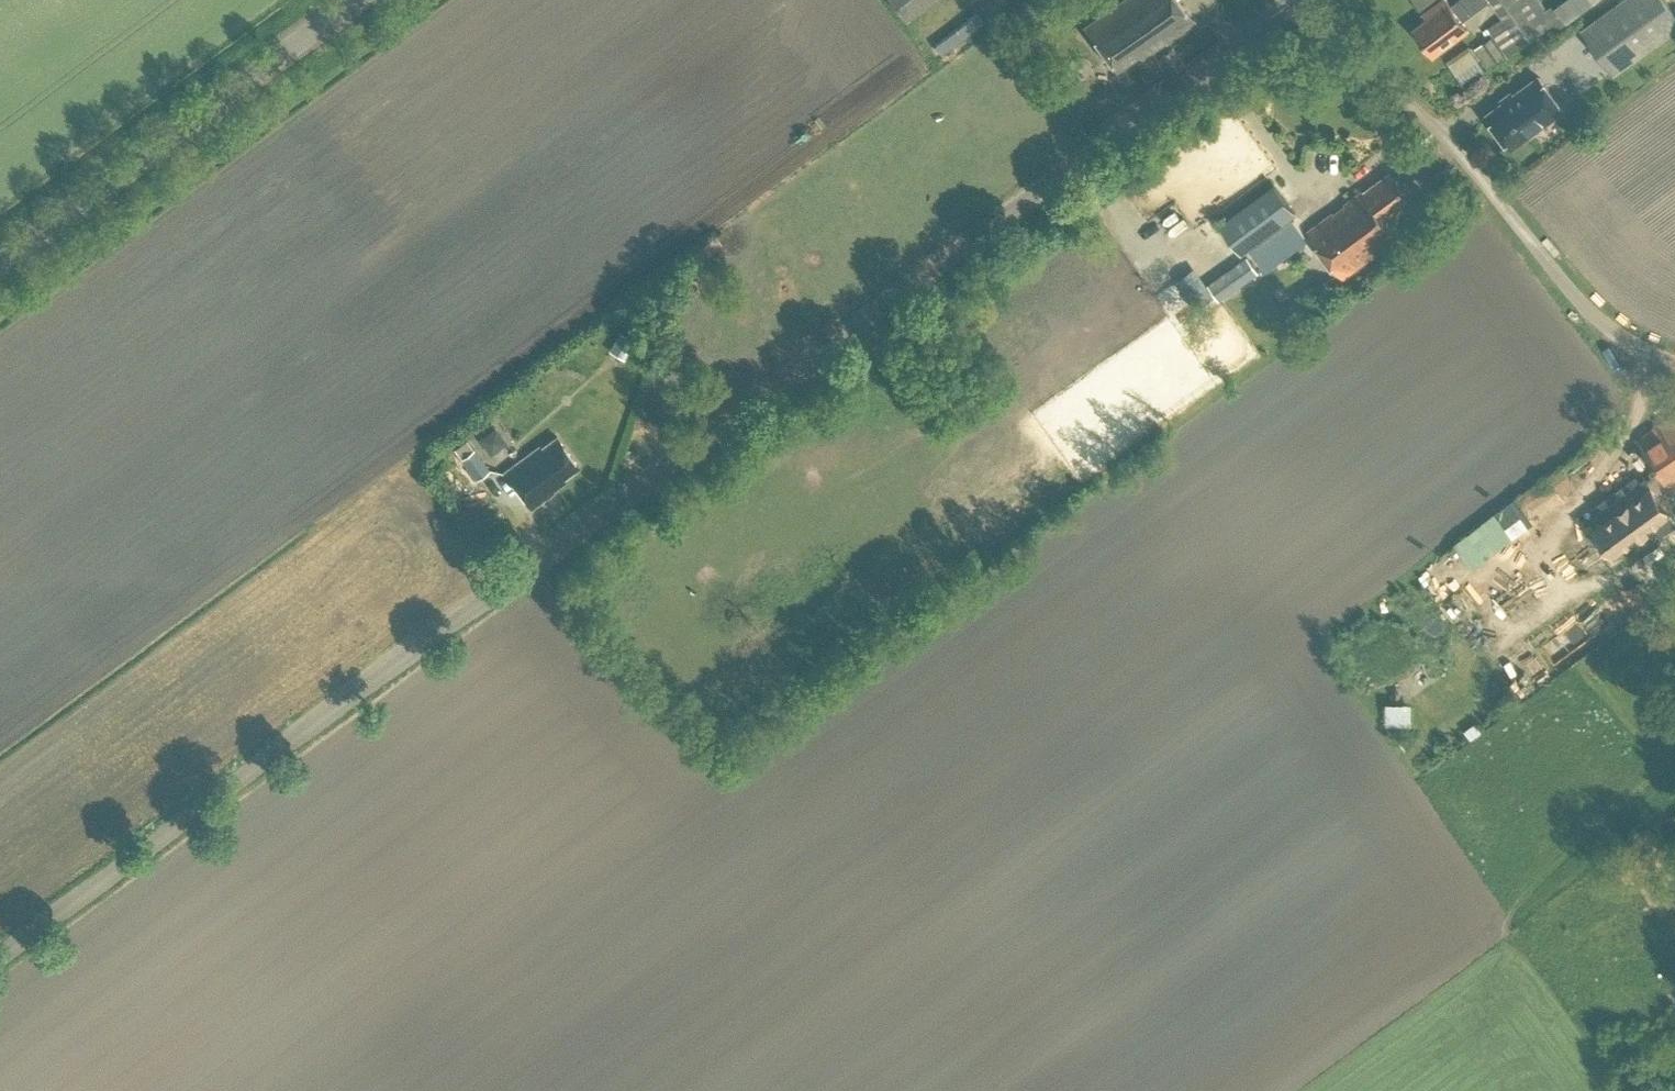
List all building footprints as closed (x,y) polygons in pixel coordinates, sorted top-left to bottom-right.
[(906,17),(928,0),(893,0),(906,17)] [(1085,25),(1115,67),(1137,51),(1140,56),(1164,39),(1166,41),(1167,40),(1193,21),(1179,0),(1121,0),(1109,9),(1108,8),(1085,25)] [(1463,16),(1486,0),(1451,0),(1450,1),(1449,0),(1438,0),(1428,7),(1432,13),(1414,26),(1431,51),(1469,25),(1463,16)] [(1501,18),(1489,26),(1508,55),(1555,22),(1559,28),(1596,0),(1562,0),(1555,5),(1553,3),(1547,8),(1542,0),(1489,0),(1501,18)] [(1582,28),(1614,72),(1674,28),(1674,11),(1667,0),(1621,0),(1582,28)] [(942,49),(979,20),(973,12),(936,41),(942,49)] [(1475,47),(1488,66),(1505,54),(1492,36),(1475,47)] [(1170,45),(1160,53),(1170,68),(1181,61),(1170,45)] [(1472,47),(1449,62),(1464,84),(1487,69),(1472,47)] [(1539,74),(1488,112),(1511,143),(1562,105),(1539,74)] [(1345,201),(1346,202),(1334,211),(1333,210),(1308,229),(1342,275),(1397,234),(1384,216),(1410,197),(1390,169),(1345,201)] [(1242,251),(1295,212),(1274,183),(1221,221),(1242,251)] [(1208,283),(1220,299),(1258,271),(1247,255),(1208,283)] [(1197,309),(1216,297),(1196,265),(1177,276),(1197,309)] [(613,342),(627,351),(634,340),(620,331),(613,342)] [(1639,435),(1661,468),(1644,479),(1648,485),(1617,507),(1637,534),(1667,512),(1656,496),(1674,483),(1674,412),(1639,435)] [(478,437),(491,453),(508,439),(495,423),(478,437)] [(580,463),(557,432),(504,469),(532,506),(553,490),(552,488),(568,477),(566,474),(580,463)] [(490,469),(474,447),(461,457),(477,479),(490,469)] [(1473,566),(1533,519),(1514,494),(1454,541),(1473,566)] [(1579,618),(1541,644),(1551,659),(1631,605),(1617,585),(1576,613),(1579,618)] [(1411,723),(1411,700),(1386,700),(1385,723),(1411,723)]
